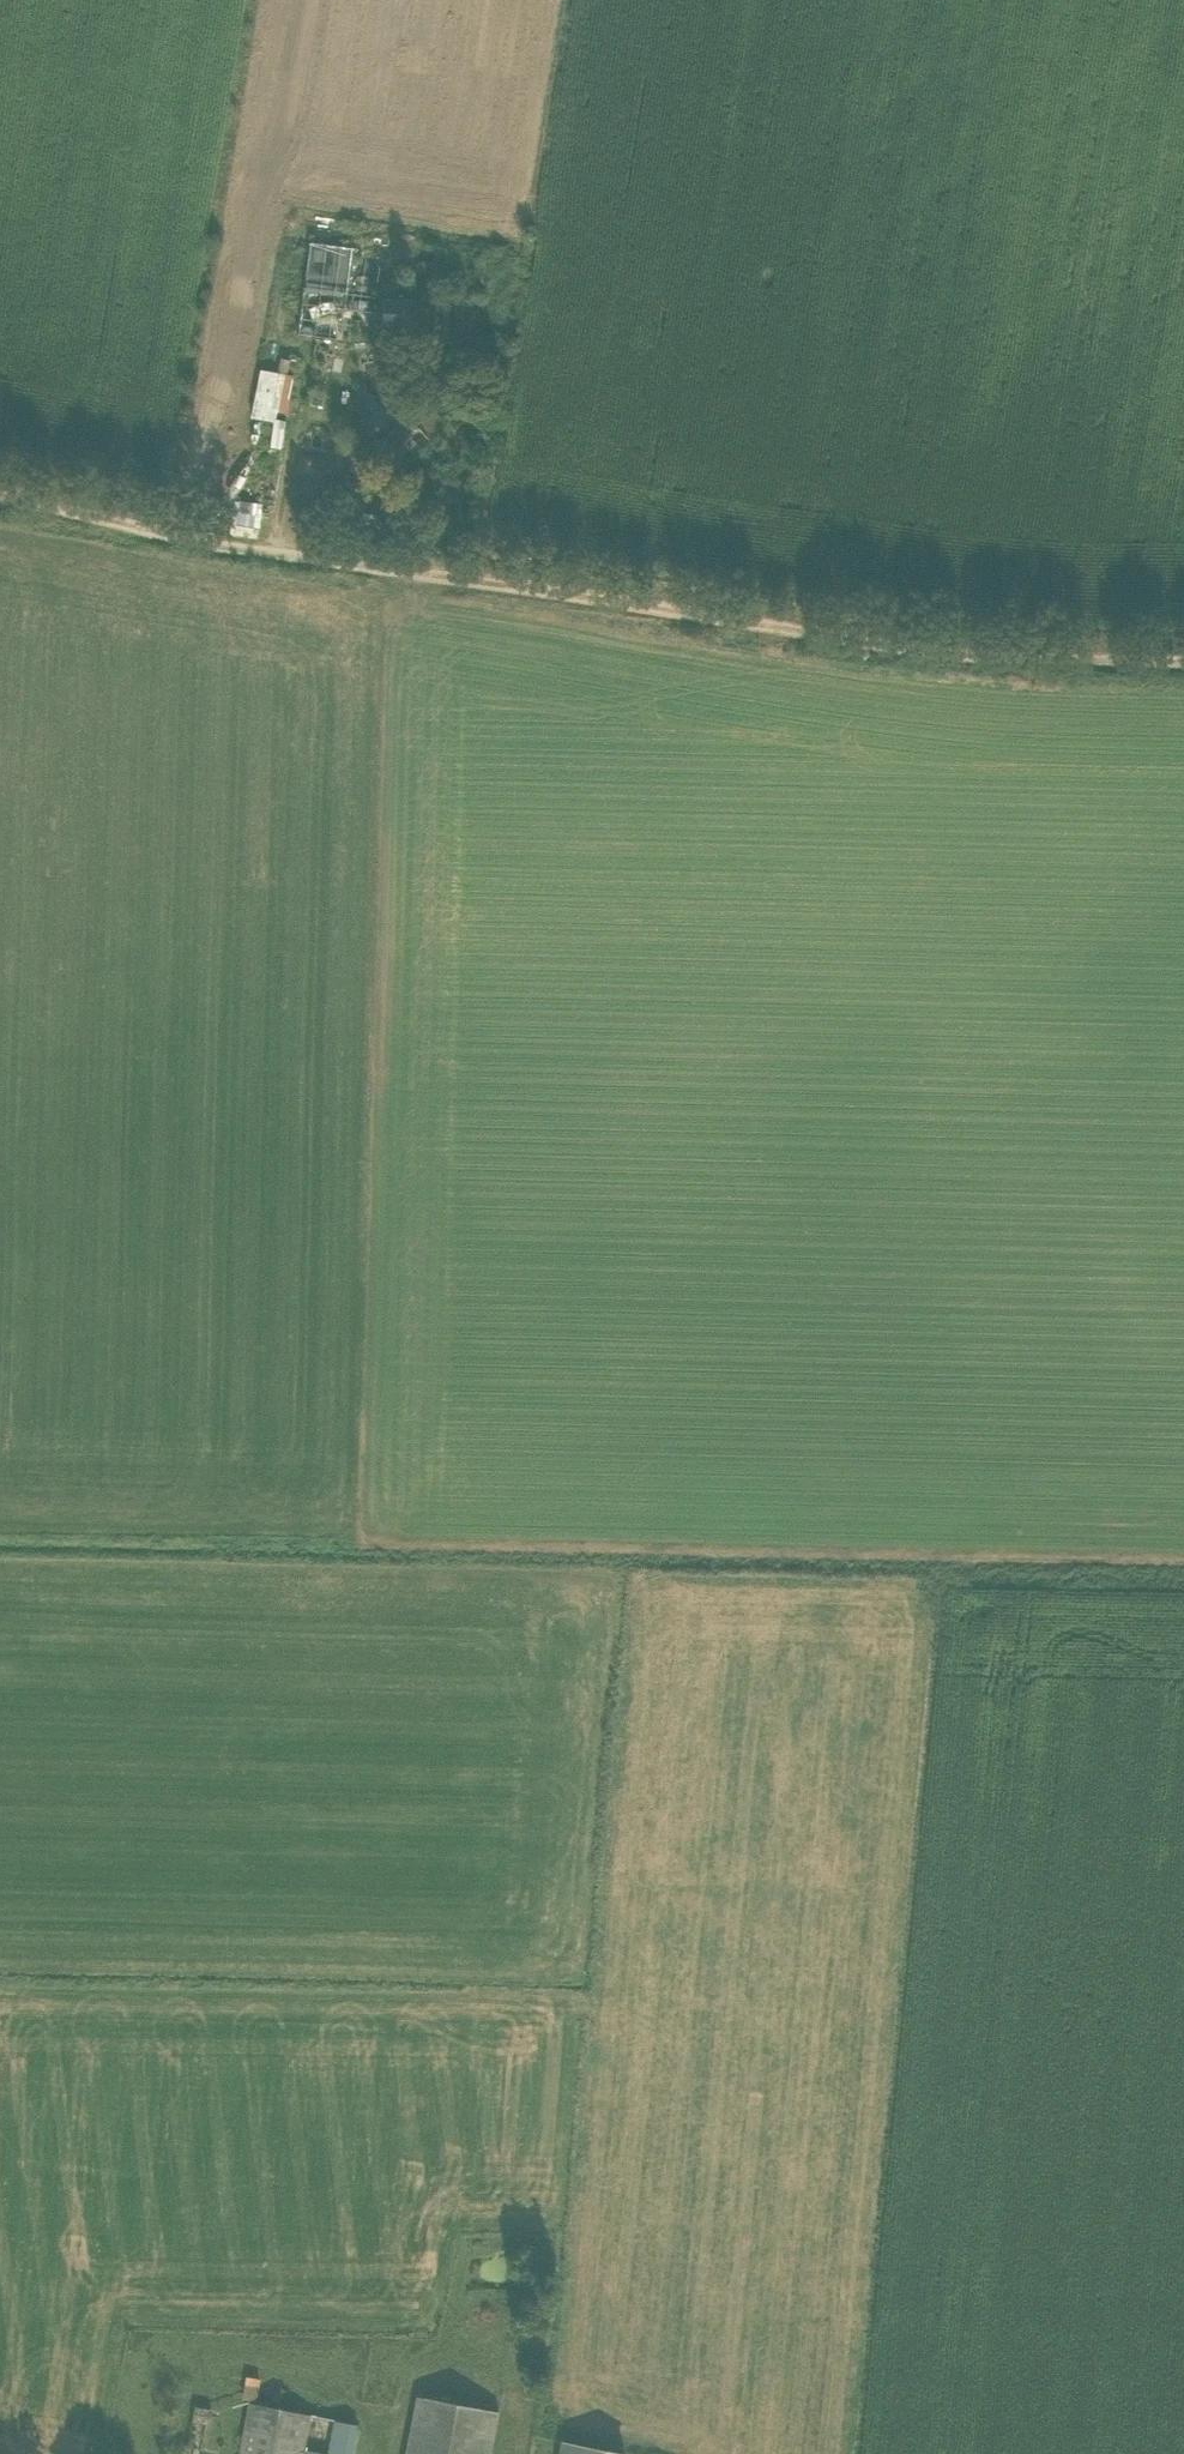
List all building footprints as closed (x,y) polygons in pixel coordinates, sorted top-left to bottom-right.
[(299,334),(349,340),(353,310),(374,313),(381,251),(310,242),(299,334)] [(383,330),(426,330),(426,301),(383,301),(383,330)] [(327,390),(336,391),(339,363),(329,362),(327,390)] [(494,2409),(454,2402),(418,2396),(407,2453),(486,2453),(494,2409)] [(243,2445),(241,2453),(327,2453),(304,2449),(310,2414),(251,2403),(243,2445)] [(355,2423),(335,2419),(329,2453),(349,2453),(355,2423)] [(564,2441),(562,2453),(624,2453),(564,2441)]
